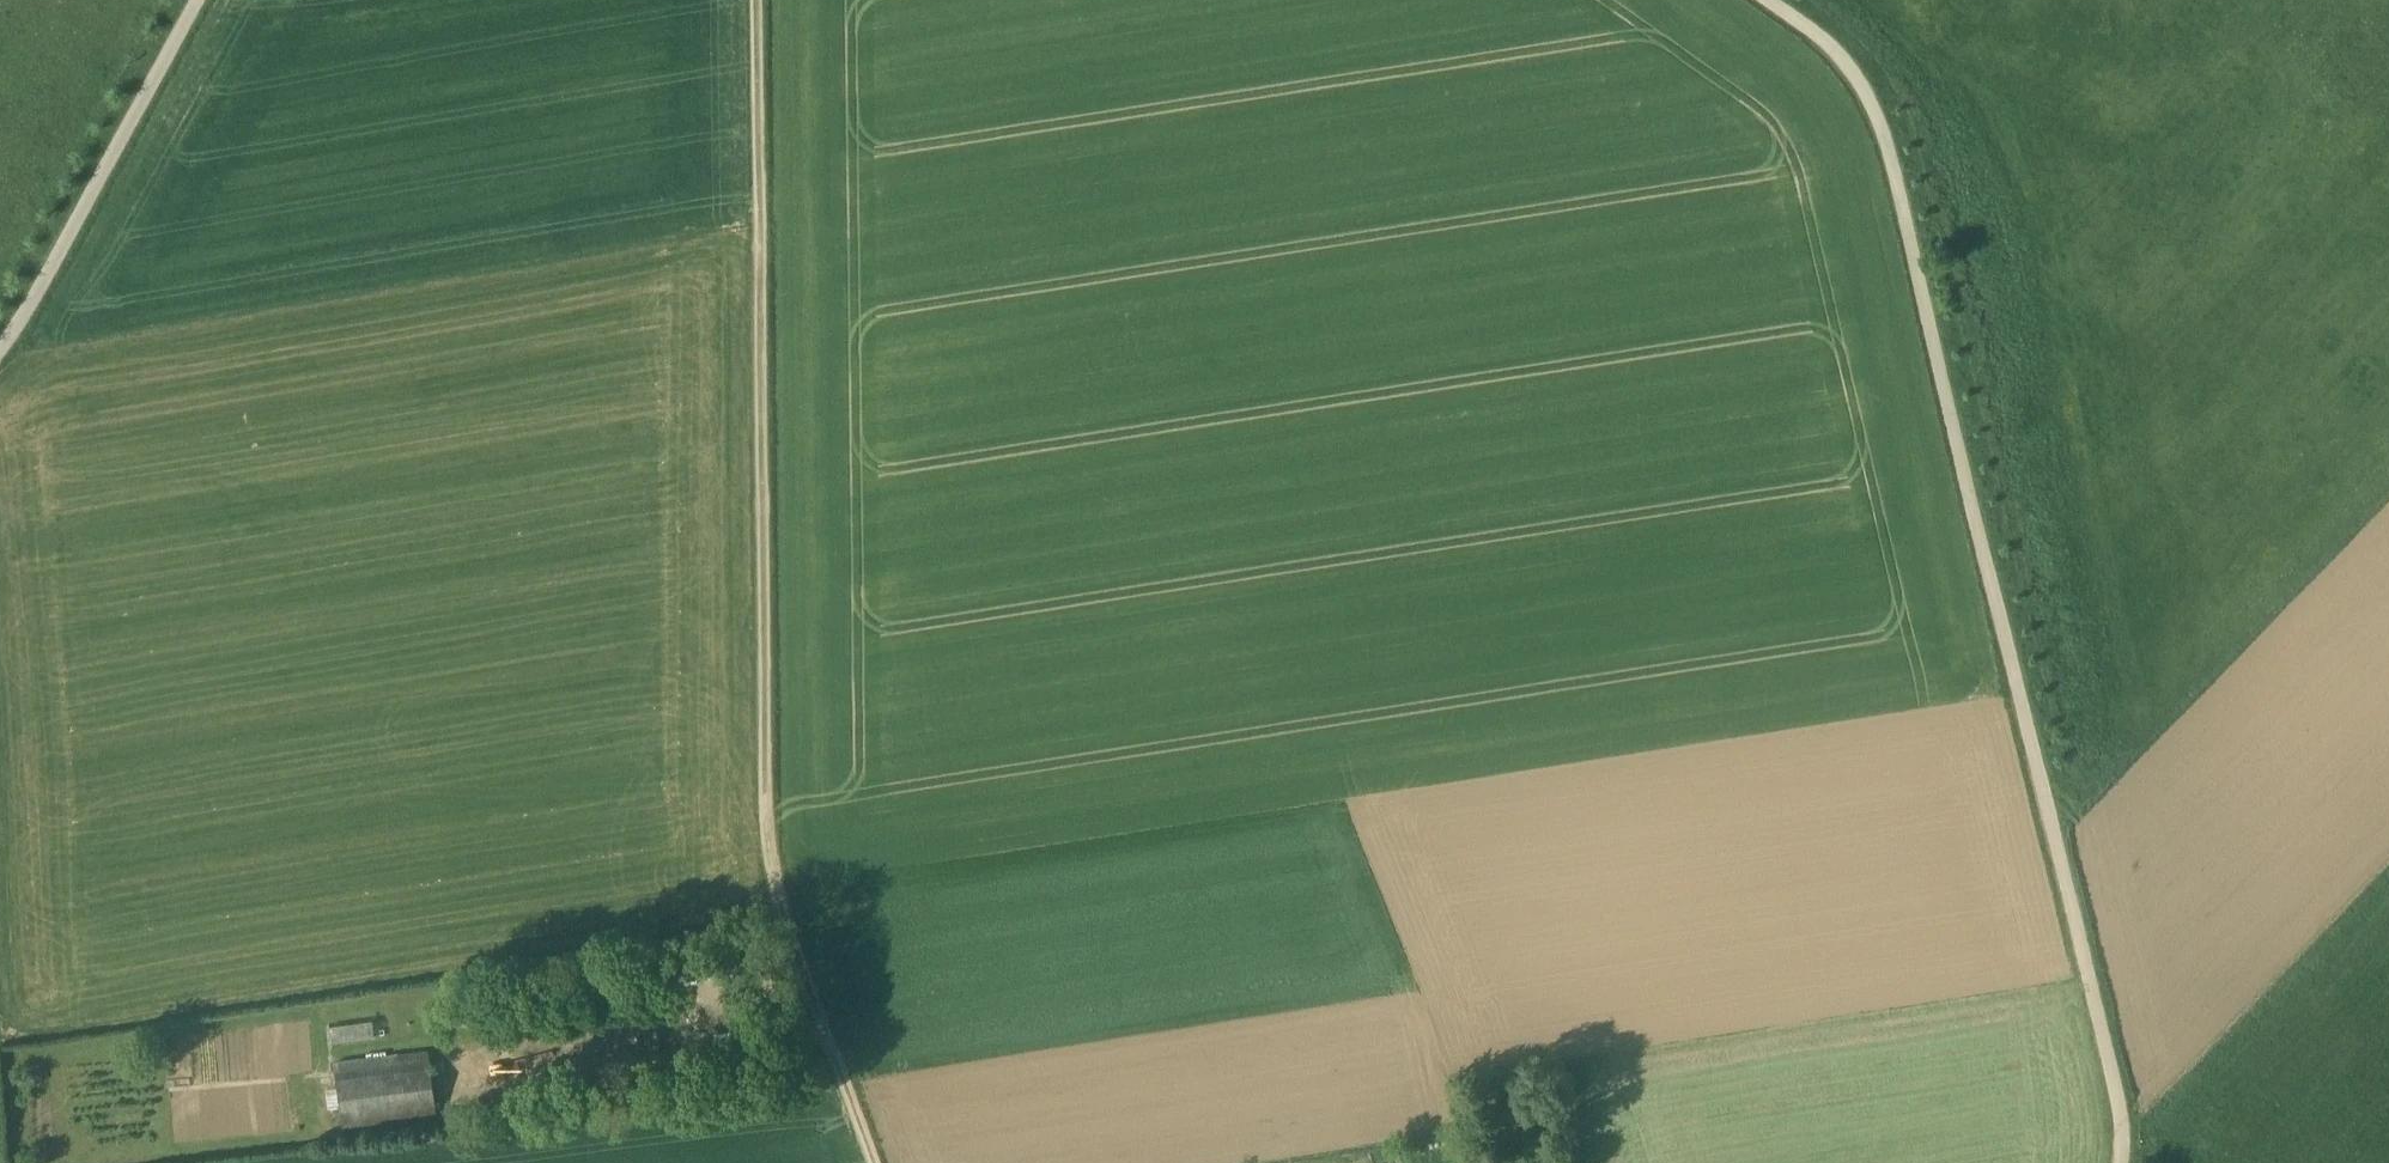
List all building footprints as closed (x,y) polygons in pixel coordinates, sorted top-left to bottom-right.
[(436,1108),(428,1050),(334,1062),(342,1120),(436,1108)]
